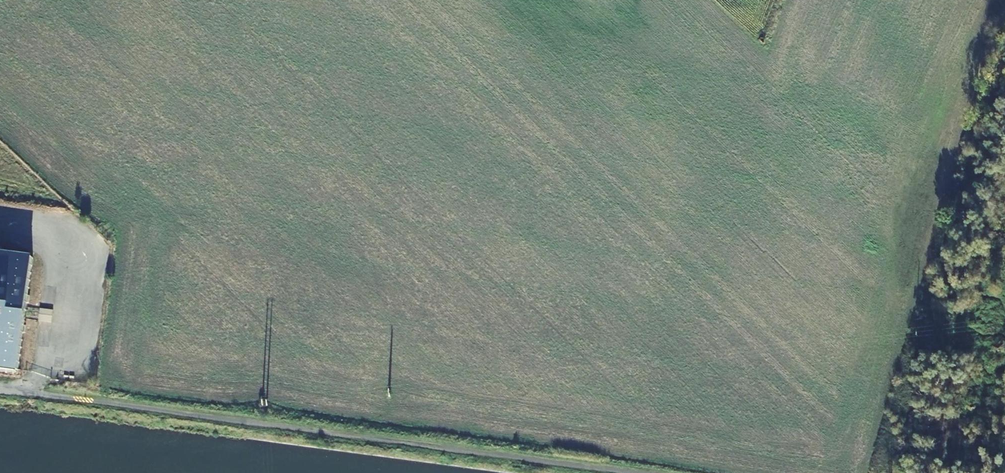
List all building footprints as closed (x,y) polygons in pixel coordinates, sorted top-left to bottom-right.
[(18,373),(33,252),(0,248),(0,370),(18,373)]
